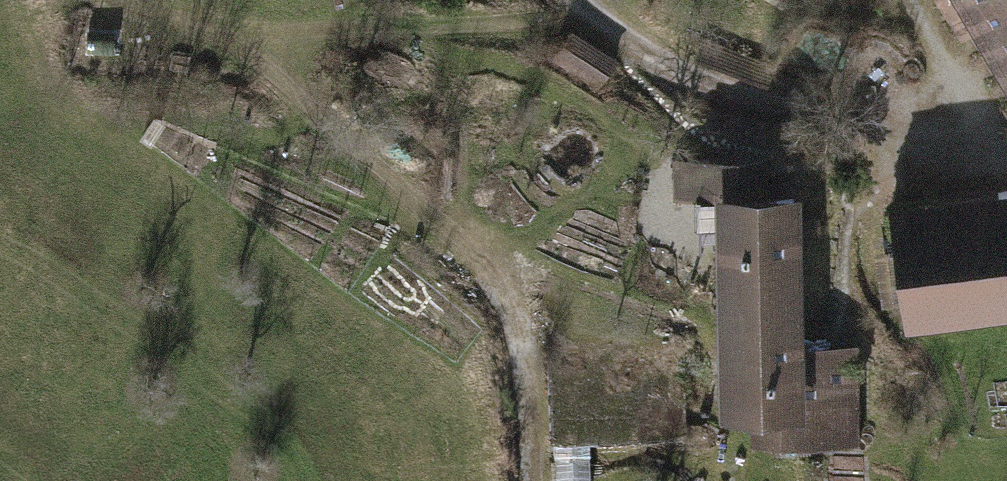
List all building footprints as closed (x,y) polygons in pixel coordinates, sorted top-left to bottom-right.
[(1006,67),(1006,0),(968,0),(1006,67)] [(573,28),(552,60),(598,90),(619,59),(573,28)] [(718,190),(787,189),(787,158),(673,159),(674,190),(718,190)] [(892,197),(909,322),(1006,310),(1006,182),(892,197)] [(719,304),(806,303),(805,188),(787,189),(718,190),(719,304)] [(807,343),(806,303),(719,304),(721,415),(750,414),(751,445),(860,443),(859,342),(807,343)]
